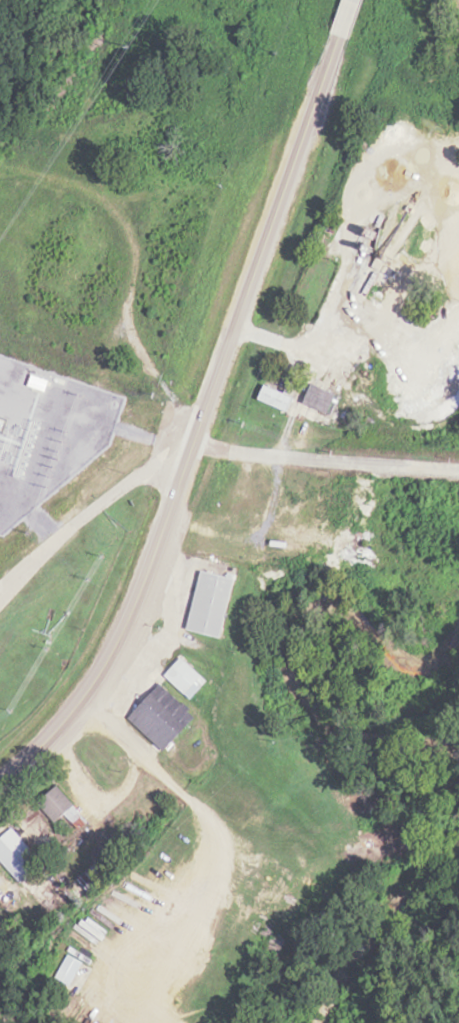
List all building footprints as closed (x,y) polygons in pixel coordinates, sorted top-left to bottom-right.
[(304,403),(330,415),(339,395),(313,383),(304,403)] [(202,569),(188,630),(224,638),(238,577),(202,569)] [(190,699),(209,681),(184,656),(165,675),(190,699)] [(162,683),(142,704),(177,738),(197,717),(162,683)] [(67,816),(79,830),(89,822),(60,785),(40,802),(57,824),(67,816)] [(0,839),(0,862),(18,884),(44,863),(15,827),(0,839)] [(233,935),(223,931),(216,947),(226,951),(233,935)] [(55,974),(66,984),(83,966),(71,955),(55,974)]
